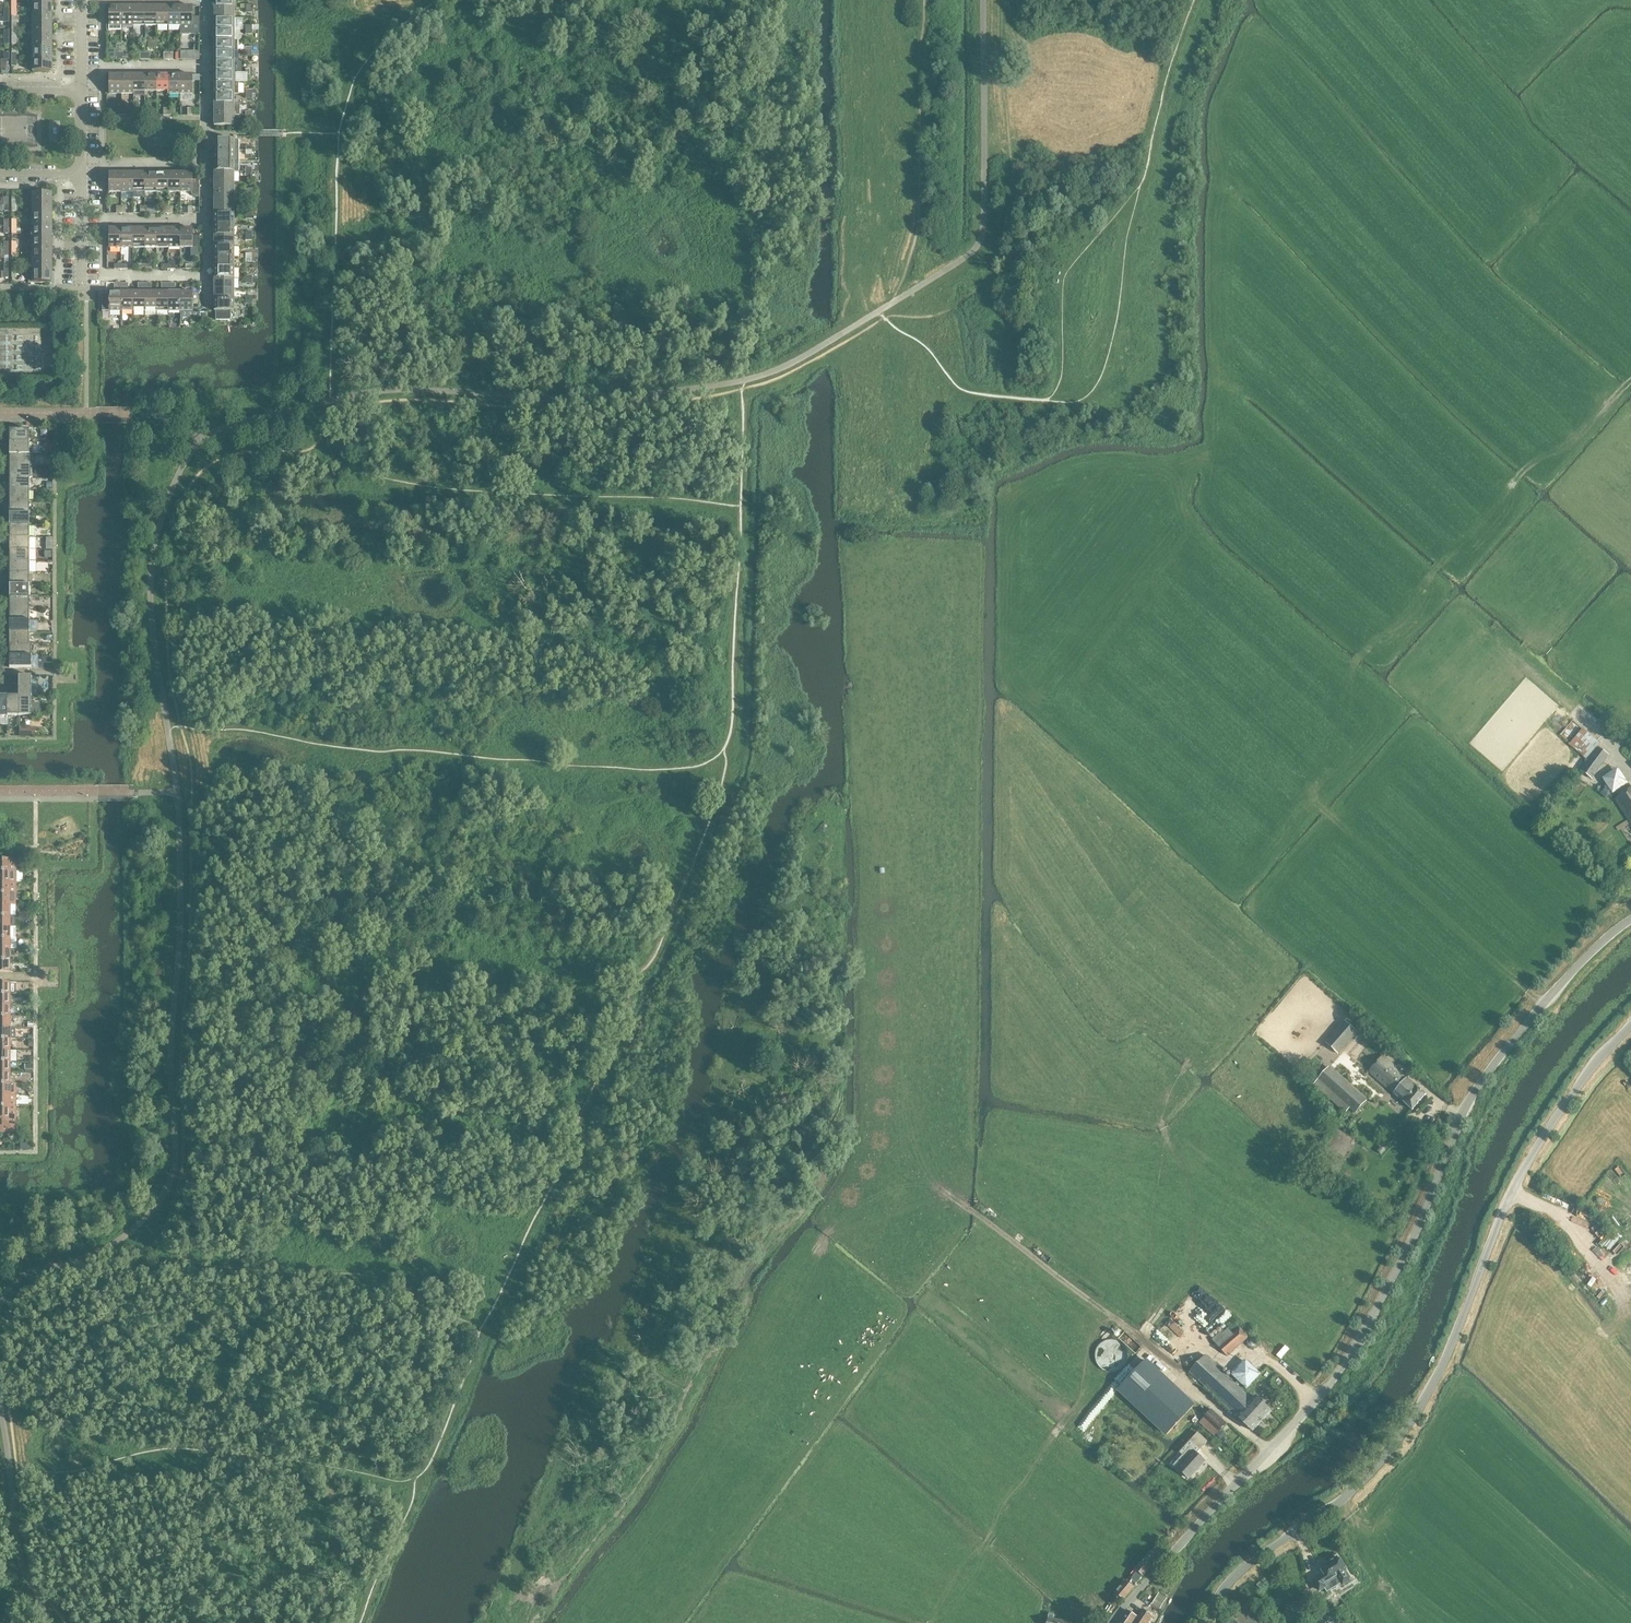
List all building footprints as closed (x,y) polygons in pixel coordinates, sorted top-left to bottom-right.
[(234,0),(214,0),(214,8),(234,8),(234,0)] [(52,15),(52,4),(33,4),(33,15),(52,15)] [(121,26),(121,6),(109,6),(109,30),(120,30),(120,26),(121,26)] [(133,26),(133,6),(121,6),(121,26),(133,26)] [(145,26),(145,6),(133,6),(133,26),(145,26)] [(157,26),(157,6),(145,6),(145,26),(157,26)] [(168,26),(168,6),(157,6),(157,26),(168,26)] [(180,26),(180,6),(168,6),(168,26),(180,26)] [(193,26),(192,6),(180,6),(180,26),(193,26)] [(234,19),(234,8),(214,8),(214,19),(234,19)] [(52,26),(52,15),(33,15),(33,26),(52,26)] [(234,30),(234,19),(214,19),(214,30),(234,30)] [(52,38),(52,26),(33,26),(33,38),(52,38)] [(234,40),(234,30),(214,30),(214,40),(234,40)] [(52,49),(52,38),(33,38),(33,49),(52,49)] [(239,51),(239,40),(234,40),(214,40),(214,51),(239,51)] [(52,60),(52,49),(33,49),(33,60),(52,60)] [(239,62),(239,51),(214,51),(214,62),(238,62),(239,62)] [(52,71),(52,60),(33,60),(33,71),(52,71)] [(238,73),(238,62),(214,62),(214,73),(238,73)] [(238,83),(238,73),(214,73),(214,83),(238,83)] [(121,94),(121,75),(109,75),(109,94),(121,94)] [(133,94),(133,75),(121,75),(121,94),(133,94)] [(145,91),(145,75),(133,75),(133,94),(134,94),(134,91),(145,91)] [(157,91),(157,75),(145,75),(145,91),(157,91)] [(168,94),(168,75),(157,75),(157,91),(168,91),(168,94)] [(180,94),(180,75),(168,75),(168,94),(180,94)] [(192,94),(192,75),(180,75),(180,94),(192,94)] [(239,83),(238,83),(214,83),(214,94),(234,94),(239,94),(239,83)] [(234,105),(234,94),(214,94),(214,105),(234,105)] [(234,115),(234,105),(214,105),(214,115),(234,115)] [(234,126),(234,115),(214,115),(214,126),(234,126)] [(239,150),(239,139),(214,139),(214,150),(239,150)] [(239,161),(239,150),(214,150),(214,161),(239,161)] [(239,172),(239,161),(214,161),(214,172),(234,172),(239,172)] [(234,182),(234,172),(214,172),(214,182),(234,182)] [(121,192),(121,173),(109,173),(109,192),(121,192)] [(133,192),(133,173),(121,173),(121,192),(133,192)] [(145,192),(145,173),(133,173),(133,192),(145,192)] [(157,192),(157,173),(145,173),(145,192),(157,192)] [(168,192),(168,173),(157,173),(157,192),(168,192)] [(180,192),(180,173),(168,173),(168,192),(180,192)] [(199,203),(199,179),(192,179),(192,173),(180,173),(180,192),(192,192),(192,193),(198,203),(199,203)] [(234,193),(234,182),(214,182),(214,193),(234,193)] [(52,204),(52,193),(33,193),(33,204),(52,204)] [(234,204),(234,193),(214,193),(214,204),(234,204)] [(52,216),(52,204),(33,204),(33,216),(52,216)] [(234,215),(234,204),(214,204),(214,215),(234,215)] [(234,225),(234,215),(214,215),(214,225),(234,225)] [(52,227),(52,216),(33,216),(33,227),(52,227)] [(234,236),(234,225),(214,225),(214,236),(234,236)] [(52,238),(52,227),(33,227),(33,238),(52,238)] [(133,248),(133,228),(121,229),(121,248),(133,248)] [(145,248),(145,228),(133,228),(133,248),(145,248)] [(156,248),(156,228),(145,228),(145,248),(156,248)] [(168,248),(168,228),(156,228),(156,248),(168,248)] [(180,248),(180,228),(168,228),(168,248),(180,248)] [(199,259),(199,235),(192,235),(192,228),(180,228),(180,248),(192,248),(192,249),(198,259),(199,259)] [(121,248),(121,229),(109,229),(109,248),(121,248)] [(234,247),(234,236),(214,236),(214,247),(234,247)] [(52,249),(52,238),(33,238),(33,249),(52,249)] [(234,257),(234,247),(214,247),(214,257),(234,257)] [(52,260),(52,249),(33,249),(33,260),(52,260)] [(234,268),(234,257),(214,257),(214,268),(234,268)] [(52,271),(52,260),(33,260),(33,271),(52,271)] [(234,279),(234,268),(214,268),(214,279),(234,279)] [(52,283),(52,271),(33,271),(28,271),(28,283),(52,283)] [(234,290),(234,279),(214,279),(214,290),(234,290)] [(133,311),(133,292),(128,292),(128,283),(121,283),(121,288),(121,292),(121,311),(133,311)] [(234,300),(234,290),(214,290),(214,300),(234,300)] [(121,311),(121,292),(109,292),(109,311),(121,311)] [(145,311),(145,292),(133,292),(133,311),(145,311)] [(156,311),(156,292),(145,292),(145,311),(156,311)] [(168,311),(168,292),(156,292),(156,311),(168,311)] [(180,311),(180,292),(168,292),(168,311),(180,311)] [(199,309),(199,293),(192,293),(192,292),(180,292),(180,311),(192,311),(192,309),(199,309)] [(234,311),(234,300),(214,300),(214,311),(234,311)] [(31,438),(31,430),(9,430),(9,435),(9,442),(29,442),(29,438),(31,438)] [(31,454),(31,446),(29,446),(29,442),(9,442),(9,450),(9,454),(31,454)] [(31,466),(31,454),(9,454),(9,459),(9,466),(31,466)] [(31,478),(31,466),(9,466),(9,473),(9,478),(29,478),(31,478)] [(29,490),(29,478),(9,478),(9,483),(9,490),(29,490)] [(29,501),(29,490),(9,490),(9,497),(9,501),(29,501)] [(29,514),(29,501),(9,501),(9,506),(9,514),(29,514)] [(29,526),(29,514),(9,514),(9,521),(9,526),(29,526)] [(29,537),(29,526),(9,526),(9,530),(9,537),(29,537)] [(29,549),(29,537),(9,537),(9,544),(9,549),(29,549)] [(29,561),(29,549),(9,549),(9,554),(9,561),(29,561)] [(29,573),(29,561),(9,561),(9,568),(9,573),(29,573)] [(29,585),(29,573),(9,573),(9,577),(9,585),(29,585)] [(29,597),(29,585),(9,585),(9,592),(9,597),(29,597)] [(29,609),(29,597),(9,597),(9,601),(9,609),(29,609)] [(29,620),(29,609),(9,609),(9,616),(9,620),(29,620)] [(29,632),(29,620),(9,620),(9,625),(9,632),(29,632)] [(29,644),(29,632),(9,632),(9,639),(9,644),(29,644)] [(31,656),(31,644),(29,644),(9,644),(9,649),(9,656),(31,656)] [(31,668),(31,656),(9,656),(9,663),(9,668),(31,668)] [(31,696),(31,676),(2,676),(2,684),(18,684),(18,696),(0,696),(0,718),(15,718),(15,716),(23,716),(23,718),(31,718),(31,696)] [(1589,772),(1607,751),(1570,720),(1552,742),(1589,772)] [(35,736),(35,728),(20,728),(20,736),(35,736)] [(1618,766),(1603,777),(1614,792),(1629,781),(1618,766)] [(1616,799),(1630,823),(1630,789),(1616,799)] [(16,859),(0,859),(0,871),(16,871),(16,859)] [(16,871),(0,871),(0,882),(16,882),(16,871)] [(16,882),(0,882),(0,893),(16,893),(16,882)] [(16,893),(0,893),(0,904),(10,904),(10,905),(16,905),(16,893)] [(10,905),(10,904),(0,904),(0,916),(10,916),(10,905)] [(10,916),(0,916),(0,927),(10,927),(10,916)] [(16,927),(10,927),(0,927),(0,938),(10,938),(16,938),(16,927)] [(10,938),(0,938),(0,949),(10,949),(10,938)] [(10,949),(0,949),(0,960),(10,960),(10,949)] [(10,960),(0,960),(0,972),(10,972),(10,960)] [(10,982),(0,982),(0,994),(10,994),(10,982)] [(10,994),(0,994),(0,1005),(10,1005),(10,994)] [(10,1006),(10,1005),(0,1005),(0,1016),(10,1016),(10,1006)] [(10,1016),(0,1016),(0,1028),(10,1028),(10,1016)] [(1339,1052),(1357,1031),(1346,1021),(1327,1042),(1339,1052)] [(10,1028),(0,1028),(0,1039),(10,1039),(10,1028)] [(10,1039),(0,1039),(0,1050),(10,1050),(10,1039)] [(10,1050),(0,1050),(0,1061),(10,1061),(10,1050)] [(1412,1110),(1426,1094),(1385,1054),(1369,1070),(1412,1110)] [(10,1061),(0,1061),(0,1072),(10,1072),(10,1061)] [(1346,1114),(1366,1099),(1328,1067),(1312,1085),(1346,1114)] [(10,1083),(10,1073),(10,1072),(0,1072),(0,1084),(10,1084),(10,1083)] [(16,1083),(10,1083),(10,1084),(0,1084),(0,1095),(16,1095),(16,1083)] [(16,1095),(0,1095),(0,1107),(16,1107),(16,1095)] [(16,1107),(0,1107),(0,1116),(13,1129),(16,1125),(16,1107)] [(0,1116),(0,1132),(9,1132),(13,1129),(0,1116)] [(1614,1233),(1605,1243),(1610,1248),(1619,1238),(1614,1233)] [(1193,1322),(1205,1313),(1192,1298),(1181,1307),(1193,1322)] [(1227,1356),(1249,1337),(1240,1327),(1233,1333),(1229,1328),(1223,1334),(1221,1332),(1212,1339),(1227,1356)] [(1252,1431),(1271,1411),(1255,1395),(1252,1398),(1206,1355),(1189,1372),(1252,1431)] [(1248,1388),(1262,1373),(1247,1358),(1232,1373),(1248,1388)] [(1163,1377),(1145,1360),(1119,1389),(1136,1406),(1163,1377)] [(1163,1406),(1151,1419),(1167,1434),(1179,1421),(1163,1406)] [(1214,1436),(1226,1423),(1212,1409),(1199,1422),(1214,1436)] [(1190,1440),(1200,1449),(1207,1441),(1198,1432),(1190,1440)] [(1174,1465),(1189,1478),(1205,1461),(1196,1453),(1200,1449),(1190,1440),(1179,1452),(1183,1455),(1174,1465)] [(1151,1552),(1150,1552),(1135,1569),(1138,1571),(1131,1579),(1136,1583),(1162,1554),(1155,1548),(1151,1552)] [(1321,1567),(1325,1574),(1330,1581),(1337,1576),(1342,1585),(1351,1580),(1344,1570),(1346,1569),(1338,1556),(1321,1567)] [(1125,1598),(1134,1587),(1128,1582),(1119,1593),(1125,1598)] [(1160,1608),(1167,1598),(1159,1593),(1153,1603),(1160,1608)] [(1269,1622),(1244,1604),(1229,1622),(1269,1622)] [(1152,1616),(1142,1609),(1137,1616),(1127,1610),(1118,1622),(1147,1622),(1152,1616)] [(1072,1622),(1053,1619),(1054,1614),(1049,1613),(1047,1622),(1072,1622)]
